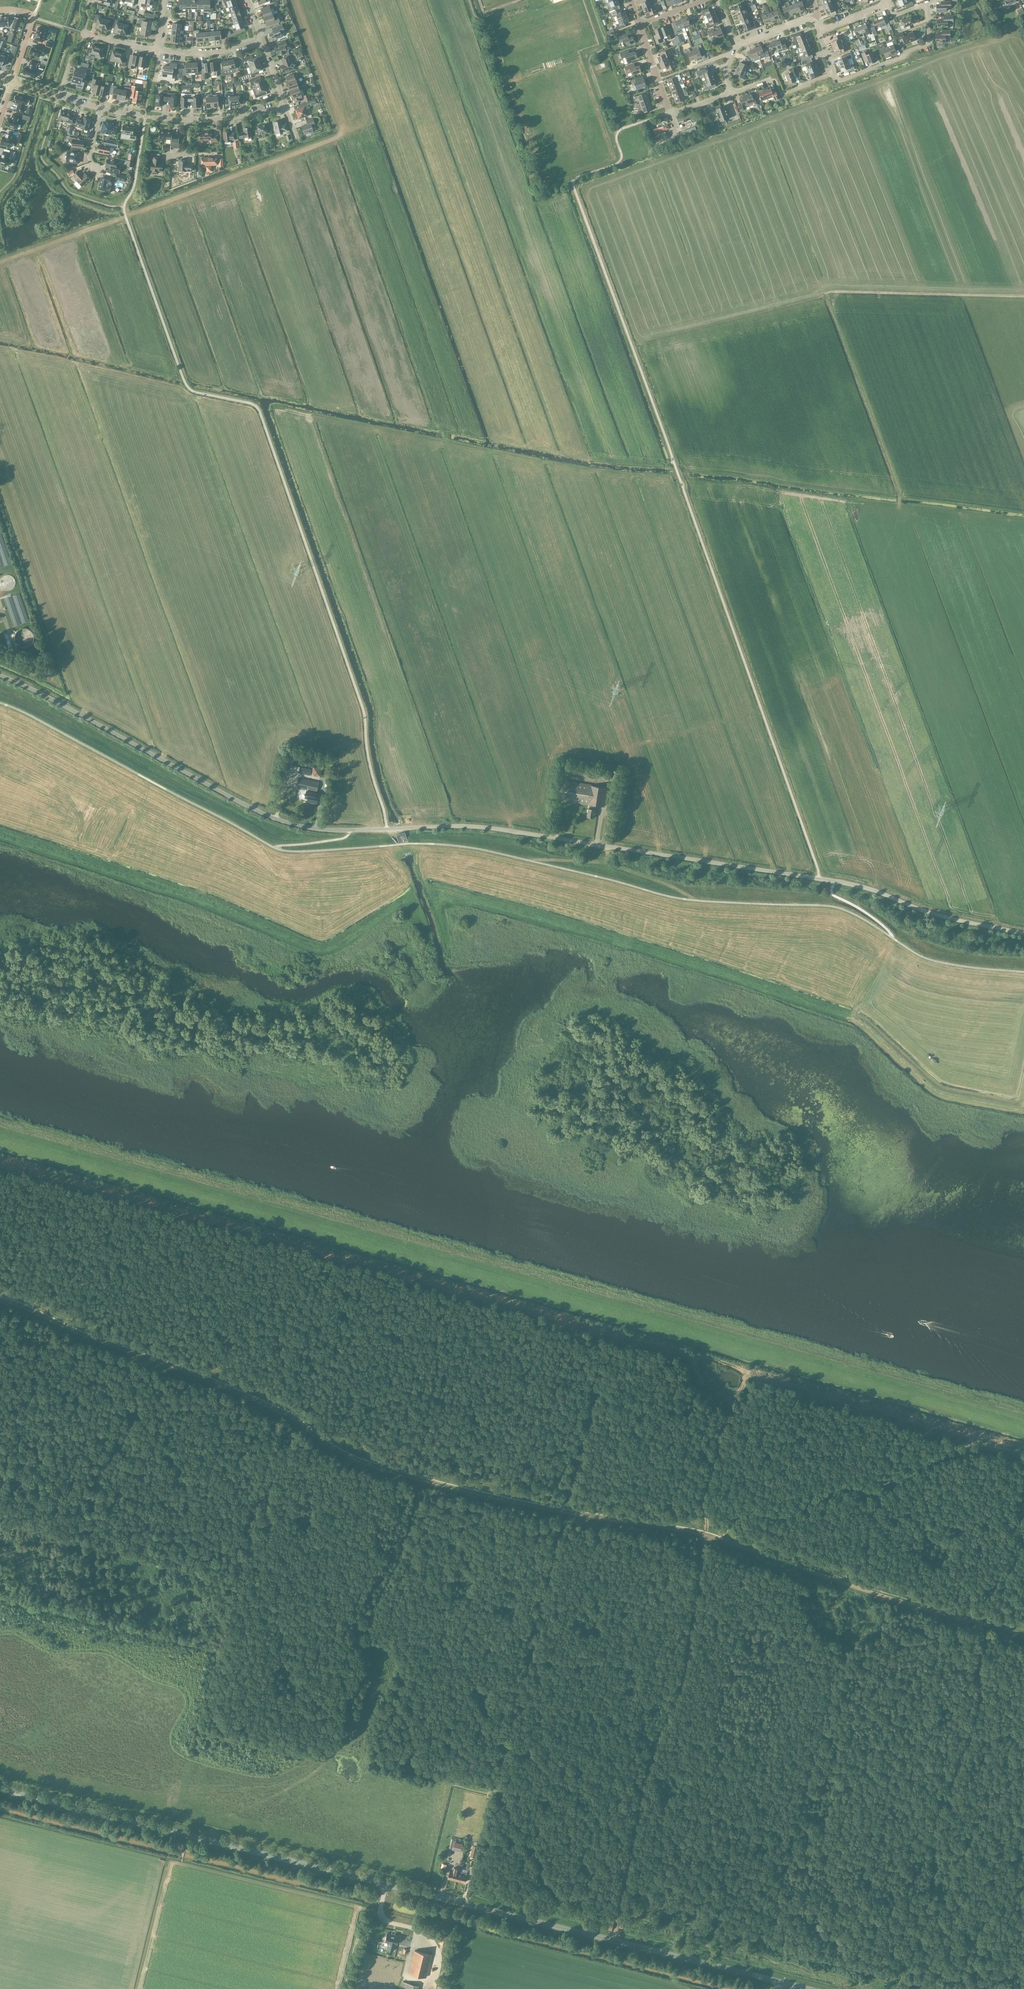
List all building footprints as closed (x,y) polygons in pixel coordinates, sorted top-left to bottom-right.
[(147,4),(146,7),(150,8),(155,9),(156,2),(153,1),(153,0),(148,0),(147,4)] [(183,9),(186,9),(186,0),(179,0),(179,5),(176,5),(176,13),(183,13),(183,9)] [(210,1),(204,0),(204,9),(204,12),(213,12),(213,5),(210,5),(210,1)] [(229,8),(237,5),(235,0),(232,0),(230,1),(230,0),(223,0),(226,8),(228,7),(229,8)] [(618,0),(616,0),(609,2),(606,3),(608,9),(609,12),(615,10),(614,7),(620,5),(618,0)] [(643,8),(652,5),(650,0),(646,0),(646,1),(641,3),(643,8)] [(792,5),(795,13),(798,12),(799,13),(801,12),(796,0),(793,0),(795,4),(792,5)] [(799,2),(799,0),(796,0),(801,12),(803,12),(802,10),(805,9),(802,1),(799,2)] [(823,8),(824,10),(837,5),(836,2),(833,4),(832,1),(824,4),(825,7),(823,8)] [(943,5),(937,5),(937,12),(947,11),(947,5),(951,4),(951,1),(943,2),(943,5)] [(788,2),(786,3),(791,16),(793,15),(793,14),(795,13),(792,5),(790,6),(788,2)] [(735,10),(735,12),(749,7),(748,5),(744,6),(743,3),(735,6),(736,9),(735,10)] [(789,17),(791,16),(786,3),(784,4),(785,8),(783,9),(786,16),(788,15),(789,17)] [(229,8),(230,11),(227,12),(228,14),(230,13),(239,10),(238,10),(237,5),(229,8)] [(651,15),(658,13),(656,7),(653,8),(652,5),(643,8),(645,14),(650,12),(651,15)] [(768,10),(767,5),(764,6),(765,8),(766,10),(771,24),(773,23),(773,21),(775,20),(772,13),(770,14),(768,10)] [(836,14),(834,8),(838,7),(837,5),(824,10),(825,12),(826,11),(827,14),(830,13),(831,16),(836,14)] [(260,9),(264,18),(273,14),(275,14),(273,9),(272,8),(270,9),(269,6),(260,9)] [(738,13),(739,16),(747,13),(746,11),(750,9),(749,7),(735,12),(736,14),(738,13)] [(775,12),(772,13),(775,20),(778,19),(778,21),(781,20),(776,7),(773,8),(775,12)] [(706,15),(708,19),(716,15),(714,9),(709,11),(708,8),(701,11),(703,16),(706,15)] [(229,17),(230,20),(240,16),(241,16),(239,10),(238,10),(239,10),(230,13),(232,16),(229,17)] [(617,16),(618,20),(627,17),(625,12),(619,14),(617,10),(612,12),(614,17),(617,16)] [(764,11),(764,13),(760,15),(762,19),(763,18),(765,24),(768,23),(769,24),(771,24),(766,10),(764,11)] [(738,19),(739,21),(752,16),(751,14),(747,16),(747,13),(739,16),(740,19),(738,19)] [(100,28),(102,29),(104,20),(101,19),(101,16),(96,14),(94,22),(97,23),(96,28),(100,29),(100,28)] [(273,14),(264,18),(267,26),(280,22),(278,17),(274,18),(273,14)] [(719,21),(716,15),(708,19),(709,22),(706,24),(708,29),(715,26),(714,23),(719,21)] [(109,24),(112,25),(114,19),(114,18),(109,16),(107,21),(104,20),(102,29),(103,29),(103,30),(107,31),(109,24)] [(233,21),(234,25),(242,22),(241,16),(240,16),(230,20),(227,21),(225,21),(226,24),(233,21)] [(742,23),(743,26),(754,21),(750,23),(749,20),(753,19),(752,16),(739,21),(740,24),(742,23)] [(883,16),(877,18),(881,27),(886,25),(887,27),(888,31),(889,31),(890,34),(893,33),(891,27),(890,27),(890,26),(888,21),(885,22),(883,16)] [(944,20),(937,20),(938,27),(948,27),(948,23),(951,22),(951,20),(953,20),(953,16),(944,16),(944,20)] [(8,17),(3,17),(4,28),(9,27),(9,29),(12,29),(12,20),(8,20),(8,17)] [(14,20),(12,20),(12,29),(8,42),(11,43),(14,34),(13,33),(14,30),(17,31),(19,24),(20,24),(22,20),(20,20),(21,19),(15,17),(14,20)] [(629,22),(627,17),(618,20),(620,23),(616,25),(617,27),(615,27),(617,30),(624,28),(623,25),(629,22)] [(688,17),(682,19),(685,28),(688,26),(690,30),(695,28),(692,21),(690,22),(688,17)] [(142,24),(141,28),(151,29),(152,23),(145,22),(146,19),(139,18),(138,23),(142,24)] [(873,33),(873,34),(874,36),(875,36),(877,35),(876,31),(875,29),(881,27),(877,18),(872,20),(874,26),(871,27),(873,33)] [(900,26),(902,32),(909,29),(908,26),(913,24),(911,18),(902,21),(903,25),(900,26)] [(118,33),(120,34),(122,24),(119,24),(120,20),(114,19),(112,25),(116,26),(114,33),(118,34),(118,33)] [(682,29),(685,28),(682,19),(676,21),(678,27),(675,29),(677,35),(683,32),(682,29)] [(173,23),(172,29),(180,31),(183,31),(185,21),(178,21),(178,24),(173,23)] [(743,31),(748,29),(748,31),(757,28),(754,21),(743,26),(744,28),(742,29),(743,31)] [(126,25),(122,24),(120,34),(122,34),(122,35),(126,36),(127,31),(130,32),(132,24),(127,22),(126,25)] [(242,32),(241,29),(244,28),(242,22),(234,25),(236,28),(233,29),(235,35),(242,32)] [(866,23),(860,25),(863,33),(866,32),(867,35),(870,33),(866,23)] [(273,33),(269,34),(268,36),(268,37),(270,38),(270,37),(272,41),(282,37),(280,34),(285,32),(282,25),(272,28),(273,32),(273,33)] [(861,37),(860,34),(863,33),(860,25),(854,27),(858,38),(861,37)] [(667,26),(661,28),(664,37),(667,36),(669,40),(674,38),(672,31),(669,32),(667,26)] [(46,30),(38,27),(34,40),(42,42),(46,30)] [(150,36),(151,29),(141,28),(141,31),(137,31),(136,37),(143,38),(143,35),(150,36)] [(218,31),(214,32),(215,40),(221,40),(221,35),(223,35),(223,28),(217,28),(218,31)] [(661,38),(664,37),(661,28),(655,30),(657,37),(654,38),(657,44),(663,42),(661,38)] [(721,30),(715,32),(714,29),(708,31),(710,37),(714,35),(715,39),(724,35),(722,29),(721,30)] [(199,30),(193,31),(192,37),(196,37),(197,42),(203,41),(202,33),(199,33),(199,30)] [(942,34),(936,34),(936,41),(938,41),(938,43),(946,43),(946,37),(950,36),(950,31),(942,31),(942,34)] [(795,43),(798,42),(807,38),(805,33),(800,35),(799,32),(792,35),(794,40),(795,43)] [(916,40),(913,32),(904,35),(903,32),(896,34),(898,40),(903,38),(905,44),(916,40)] [(831,42),(833,47),(843,43),(842,40),(844,39),(842,34),(836,37),(837,40),(831,42)] [(635,43),(633,37),(627,39),(625,35),(619,37),(621,43),(623,42),(625,46),(628,45),(635,43)] [(798,42),(795,43),(797,48),(809,44),(807,38),(798,42)] [(785,43),(782,45),(780,39),(775,41),(778,50),(783,48),(784,50),(787,49),(785,43)] [(893,45),(888,47),(891,56),(897,54),(895,49),(898,48),(896,40),(892,41),(893,45)] [(285,41),(279,43),(281,46),(278,47),(278,48),(275,49),(276,55),(279,54),(279,55),(284,54),(283,52),(288,50),(287,47),(285,41)] [(776,53),(775,51),(778,50),(775,41),(770,43),(772,48),(769,49),(771,55),(776,53)] [(885,48),(883,44),(883,42),(877,45),(877,46),(881,55),(884,53),(886,58),(891,56),(888,47),(885,48)] [(848,50),(846,45),(844,46),(843,43),(833,47),(835,52),(841,49),(842,53),(848,50)] [(696,50),(693,51),(696,59),(702,57),(700,51),(703,50),(701,44),(695,46),(696,50)] [(798,51),(799,53),(811,49),(809,44),(797,48),(798,51)] [(32,48),(30,54),(39,57),(40,54),(45,55),(47,49),(36,45),(34,49),(32,48)] [(94,60),(95,56),(98,47),(96,47),(96,46),(92,45),(91,50),(87,49),(85,58),(91,60),(91,59),(94,60)] [(760,59),(763,58),(769,56),(766,50),(764,52),(762,46),(756,48),(759,56),(760,59)] [(99,48),(98,47),(95,56),(98,57),(98,60),(103,62),(105,56),(102,55),(104,48),(100,47),(99,48)] [(752,56),(747,58),(752,63),(758,60),(760,59),(759,56),(756,48),(750,50),(752,56)] [(658,58),(660,63),(670,59),(669,57),(673,55),(671,49),(662,53),(663,56),(658,58)] [(691,61),(696,59),(693,51),(691,52),(689,49),(684,51),(686,56),(689,55),(691,61)] [(800,56),(802,61),(809,59),(808,56),(813,54),(811,49),(799,53),(800,57),(800,56)] [(113,61),(117,62),(119,52),(117,52),(117,51),(113,50),(112,56),(109,55),(107,63),(112,64),(113,61)] [(630,53),(629,50),(620,53),(622,59),(626,57),(627,62),(637,58),(635,52),(630,53)] [(876,62),(872,53),(869,54),(868,51),(862,53),(864,60),(867,58),(869,64),(876,62)] [(1,52),(1,53),(0,54),(0,66),(2,67),(4,61),(7,62),(9,56),(1,52)] [(120,53),(119,52),(117,62),(120,62),(119,66),(125,67),(127,59),(123,58),(125,53),(121,52),(120,53)] [(838,61),(840,66),(849,62),(853,61),(852,58),(853,57),(851,52),(843,55),(844,58),(838,61)] [(134,66),(138,66),(140,57),(130,55),(128,68),(134,69),(134,66)] [(248,60),(250,67),(259,63),(257,57),(252,59),(251,55),(244,58),(245,61),(248,60)] [(149,58),(140,57),(138,66),(147,68),(149,58)] [(289,57),(282,59),(284,65),(280,66),(283,73),(292,70),(289,63),(291,63),(289,57)] [(740,62),(738,67),(747,71),(751,63),(752,63),(747,58),(746,57),(745,61),(746,63),(745,65),(740,62)] [(671,62),(670,59),(660,63),(662,69),(667,67),(668,71),(678,67),(676,63),(674,64),(673,61),(671,62)] [(811,62),(809,59),(802,61),(801,62),(803,67),(802,68),(803,71),(817,66),(815,61),(811,62)] [(229,70),(230,70),(232,69),(233,73),(239,71),(237,66),(235,66),(234,60),(228,61),(229,70)] [(221,75),(221,76),(230,75),(230,70),(229,70),(228,61),(222,62),(224,70),(220,70),(221,75)] [(855,69),(853,64),(854,64),(853,61),(849,62),(840,66),(842,71),(848,69),(849,71),(855,69)] [(29,68),(25,67),(23,74),(34,78),(36,71),(35,70),(37,64),(30,62),(29,67),(29,68)] [(215,62),(209,63),(211,73),(214,73),(214,76),(221,75),(220,70),(219,67),(216,67),(215,62)] [(182,76),(182,79),(185,78),(185,75),(188,75),(188,73),(192,73),(191,63),(185,63),(185,69),(182,69),(182,76)] [(197,63),(191,63),(192,73),(195,73),(195,75),(199,75),(200,79),(202,79),(201,69),(201,68),(197,68),(197,63)] [(204,69),(201,69),(202,79),(208,78),(208,74),(211,73),(209,63),(204,64),(204,69)] [(250,67),(248,67),(251,74),(241,77),(242,81),(252,78),(252,76),(257,74),(256,72),(262,70),(259,63),(250,67)] [(164,66),(163,71),(173,73),(173,69),(176,70),(177,65),(170,64),(169,67),(164,66)] [(642,72),(639,66),(634,68),(633,64),(625,67),(627,74),(632,72),(633,75),(642,72)] [(817,66),(803,71),(804,74),(806,74),(808,79),(816,76),(814,72),(819,71),(817,66)] [(745,76),(747,71),(738,67),(736,72),(741,75),(740,78),(745,80),(747,77),(745,76)] [(75,70),(73,76),(84,79),(83,78),(84,73),(86,73),(87,70),(81,68),(80,69),(78,68),(77,70),(75,70)] [(701,75),(702,79),(705,78),(705,80),(714,78),(712,71),(709,72),(707,68),(697,72),(698,76),(701,75)] [(797,74),(794,68),(789,70),(790,74),(786,75),(789,84),(796,82),(794,75),(797,74)] [(163,71),(162,77),(168,78),(167,81),(174,82),(175,76),(172,76),(173,73),(163,71)] [(287,81),(286,81),(289,91),(303,86),(302,84),(298,85),(295,78),(293,74),(286,77),(287,81)] [(73,76),(72,82),(77,83),(76,87),(82,89),(84,83),(83,82),(84,79),(73,76)] [(668,81),(670,86),(683,82),(682,79),(680,80),(680,81),(679,81),(677,77),(668,81)] [(256,78),(249,80),(252,89),(256,88),(264,85),(262,79),(257,81),(256,78)] [(646,86),(644,79),(639,81),(638,78),(631,81),(633,86),(636,85),(637,89),(646,86)] [(716,84),(714,78),(705,80),(706,83),(704,84),(706,90),(711,88),(710,86),(716,84)] [(93,94),(99,95),(101,86),(97,85),(99,81),(93,79),(91,86),(94,87),(93,94)] [(111,84),(106,82),(105,82),(105,85),(101,85),(101,86),(99,95),(105,97),(107,90),(109,91),(111,84)] [(670,86),(672,92),(681,89),(680,85),(681,84),(681,85),(684,84),(683,82),(670,86)] [(251,95),(254,94),(255,98),(262,96),(261,92),(266,91),(264,85),(256,88),(252,89),(249,90),(251,95)] [(112,98),(118,99),(120,90),(118,90),(116,87),(111,86),(110,93),(112,93),(113,94),(112,98)] [(132,86),(131,92),(134,93),(133,102),(140,103),(142,92),(137,91),(138,87),(132,86)] [(299,98),(302,97),(299,90),(304,89),(303,86),(289,91),(292,100),(293,100),(295,103),(300,101),(299,98)] [(124,91),(120,90),(118,99),(125,101),(126,94),(129,95),(130,88),(125,87),(124,91)] [(771,87),(765,90),(768,99),(774,97),(775,100),(779,99),(776,92),(773,93),(771,87)] [(672,92),(674,98),(687,93),(686,90),(684,91),(684,92),(683,92),(681,89),(672,92)] [(761,98),(757,99),(759,105),(760,106),(763,105),(762,101),(768,99),(765,90),(759,92),(761,98)] [(187,101),(190,101),(190,91),(189,91),(188,92),(188,94),(185,94),(185,97),(181,97),(180,108),(187,108),(187,101)] [(195,94),(191,94),(191,92),(191,91),(190,91),(190,101),(193,101),(193,108),(199,108),(199,97),(195,97),(195,94)] [(163,99),(167,99),(167,93),(161,92),(161,95),(157,94),(156,105),(162,106),(163,99)] [(237,96),(234,96),(235,105),(241,104),(240,99),(243,99),(242,92),(237,93),(237,96)] [(176,93),(167,93),(167,99),(170,100),(170,107),(176,107),(177,96),(177,94),(176,93)] [(230,93),(224,94),(225,101),(228,101),(229,106),(235,105),(234,96),(231,97),(230,93)] [(638,98),(639,102),(649,99),(647,93),(633,98),(634,100),(637,99),(638,98)] [(688,95),(687,93),(674,98),(676,103),(686,100),(684,96),(685,95),(686,96),(688,95)] [(206,108),(212,107),(212,97),(212,94),(204,94),(205,98),(201,98),(201,103),(206,102),(206,108)] [(754,100),(752,94),(746,96),(749,105),(749,106),(755,104),(756,106),(759,105),(757,99),(754,100)] [(16,96),(14,102),(19,104),(16,111),(22,113),(25,105),(27,106),(28,105),(30,101),(29,100),(27,99),(23,97),(23,99),(16,96)] [(741,112),(744,110),(746,110),(746,108),(749,106),(749,105),(746,96),(740,98),(742,105),(739,106),(741,112)] [(222,103),(221,97),(212,97),(212,107),(218,107),(218,103),(222,103)] [(637,106),(637,109),(651,104),(649,99),(639,102),(641,106),(639,106),(637,106)] [(308,106),(307,105),(310,104),(311,105),(314,104),(312,100),(299,105),(300,108),(295,110),(299,119),(308,116),(305,107),(308,106)] [(653,110),(651,104),(637,109),(638,112),(641,111),(641,110),(642,110),(643,114),(653,110)] [(717,113),(718,116),(727,113),(725,106),(719,108),(718,105),(712,107),(715,114),(717,113)] [(61,111),(59,119),(60,120),(59,121),(60,121),(62,122),(63,122),(63,121),(67,122),(73,124),(75,117),(72,116),(72,114),(61,111)] [(725,124),(724,121),(729,119),(727,113),(718,116),(719,118),(717,119),(719,126),(725,124)] [(9,119),(7,126),(17,129),(19,122),(18,122),(20,116),(13,114),(11,119),(9,119)] [(83,121),(77,119),(75,126),(81,128),(81,129),(88,131),(91,119),(89,119),(89,118),(86,117),(85,118),(84,118),(83,121)] [(307,124),(301,126),(303,132),(305,132),(305,134),(313,132),(311,125),(315,124),(313,119),(306,121),(307,124)] [(280,121),(273,123),(275,134),(283,132),(282,132),(287,131),(286,124),(281,125),(280,121)] [(113,124),(103,122),(102,130),(101,130),(100,133),(104,134),(104,133),(111,135),(111,134),(116,135),(117,128),(113,127),(113,126),(113,124)] [(253,131),(255,138),(259,137),(259,135),(268,133),(266,124),(257,126),(257,130),(253,131)] [(655,134),(669,129),(668,124),(653,130),(655,134)] [(134,128),(123,126),(121,134),(130,135),(130,139),(136,140),(137,133),(133,132),(134,128)] [(693,132),(696,130),(695,126),(681,131),(682,136),(690,133),(691,134),(693,133),(693,132)] [(244,132),(238,133),(239,139),(244,138),(245,138),(248,138),(248,139),(251,139),(251,137),(252,137),(250,127),(243,128),(244,132)] [(172,132),(159,131),(159,140),(165,141),(165,139),(171,140),(171,142),(179,142),(179,136),(172,135),(172,132)] [(230,131),(223,132),(224,142),(231,142),(231,140),(236,140),(235,132),(230,133),(230,131)] [(207,132),(199,133),(199,141),(211,140),(211,142),(218,142),(217,135),(211,136),(211,132),(207,132)] [(3,137),(1,144),(10,148),(13,140),(11,139),(12,136),(8,134),(7,135),(5,136),(5,137),(3,137)] [(22,144),(25,136),(19,134),(16,142),(22,144)] [(71,135),(69,134),(68,141),(72,145),(71,147),(83,149),(84,141),(78,140),(77,139),(77,136),(71,135)] [(103,146),(100,145),(98,152),(109,154),(110,147),(113,148),(114,144),(104,142),(103,146)] [(5,167),(5,166),(7,167),(9,159),(8,158),(9,154),(3,152),(2,155),(3,155),(2,157),(0,157),(0,164),(3,165),(2,166),(5,167)] [(79,153),(67,152),(67,154),(66,154),(65,154),(64,154),(64,155),(64,157),(64,158),(65,159),(66,160),(66,162),(78,163),(79,153)] [(160,157),(153,156),(153,163),(151,163),(151,170),(152,171),(153,172),(154,173),(155,173),(156,173),(157,172),(157,171),(162,171),(162,164),(159,164),(160,157)] [(209,166),(209,165),(216,165),(216,157),(201,158),(201,166),(206,166),(206,171),(211,171),(211,166),(209,166)] [(117,162),(107,160),(105,167),(112,168),(112,172),(119,173),(120,166),(117,166),(117,162)] [(187,161),(179,160),(178,171),(186,172),(186,171),(192,171),(192,165),(187,164),(187,161)] [(78,171),(73,175),(78,180),(77,181),(82,187),(90,179),(85,173),(82,176),(81,174),(78,171)] [(131,177),(126,176),(126,177),(111,173),(110,176),(113,177),(114,177),(114,179),(126,182),(127,180),(130,181),(131,177)] [(101,178),(98,189),(111,193),(114,179),(114,177),(113,177),(110,176),(106,175),(105,178),(104,179),(101,178)] [(8,650),(13,648),(7,633),(4,635),(6,642),(8,650)] [(307,768),(300,767),(299,773),(310,776),(311,769),(310,769),(310,767),(308,767),(307,768)] [(320,777),(321,769),(313,767),(311,775),(320,777)] [(298,778),(296,788),(307,790),(307,791),(306,791),(305,798),(307,798),(307,801),(311,802),(311,803),(315,804),(316,803),(318,796),(315,796),(316,792),(317,792),(319,782),(298,778)] [(595,810),(594,809),(594,805),(604,807),(607,788),(591,786),(591,785),(567,781),(564,801),(588,805),(588,804),(590,804),(589,809),(588,809),(587,817),(594,818),(595,810)] [(400,843),(406,841),(404,836),(404,834),(398,836),(400,843)] [(452,1840),(450,1848),(461,1851),(463,1844),(456,1843),(456,1841),(452,1840)] [(460,1864),(463,1854),(451,1851),(449,1860),(453,1861),(453,1862),(460,1864)] [(456,1880),(458,1873),(459,1869),(454,1867),(453,1872),(450,1871),(448,1878),(456,1880)] [(458,1873),(456,1880),(465,1882),(467,1873),(459,1871),(458,1873)] [(388,1942),(387,1949),(393,1951),(394,1944),(396,1944),(398,1936),(387,1933),(385,1941),(388,1942)] [(446,1945),(447,1936),(442,1934),(439,1944),(446,1945)] [(398,1938),(398,1948),(403,1948),(403,1944),(407,1944),(408,1938),(398,1938)] [(414,1951),(409,1973),(426,1977),(431,1955),(414,1951)]
